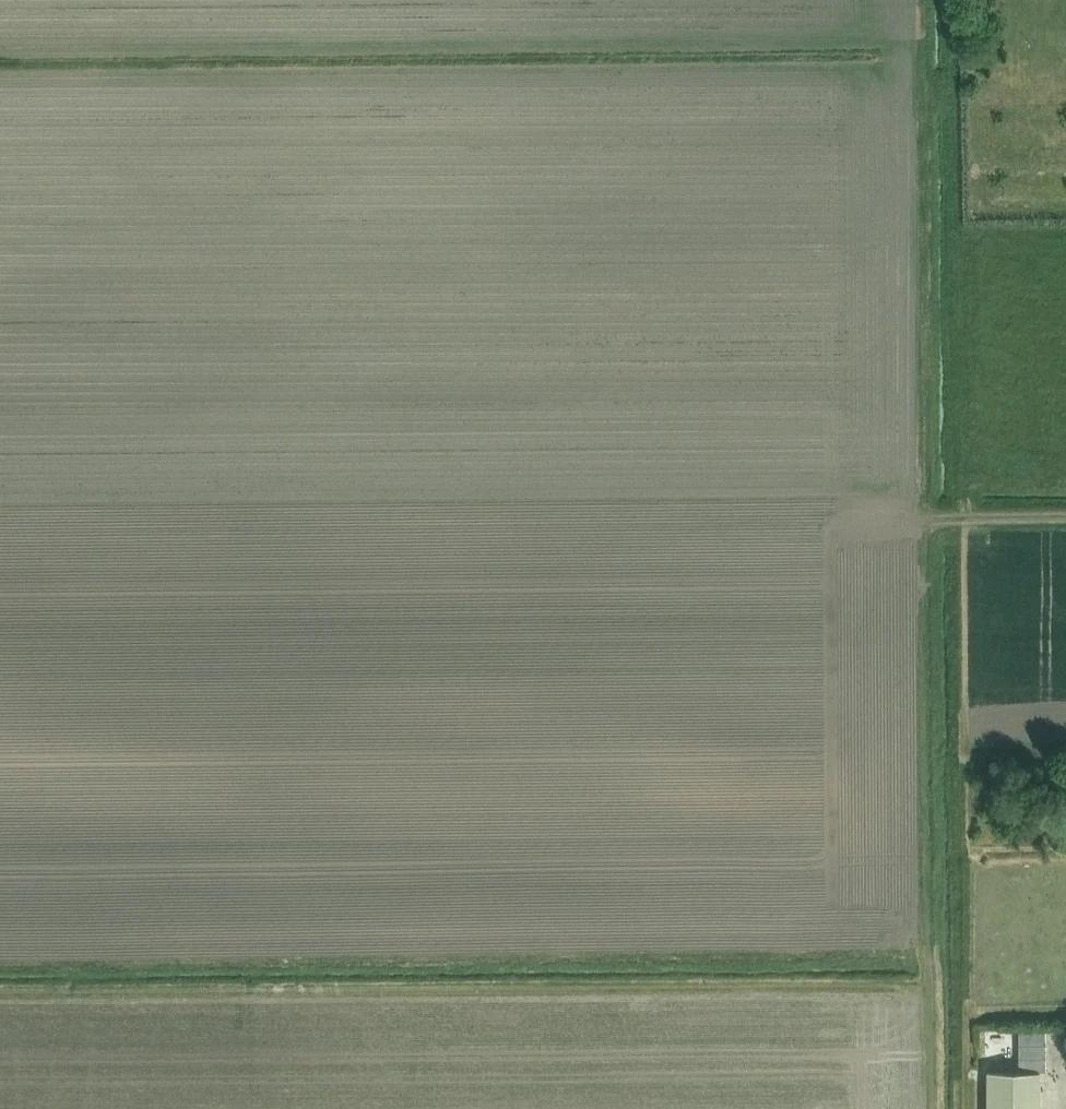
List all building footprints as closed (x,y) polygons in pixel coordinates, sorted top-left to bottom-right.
[(987,1025),(987,1057),(1016,1057),(1016,1025),(987,1025)] [(1019,1030),(1019,1070),(1046,1070),(1045,1030),(1019,1030)] [(1040,1071),(986,1071),(986,1108),(1040,1108),(1040,1071)]
